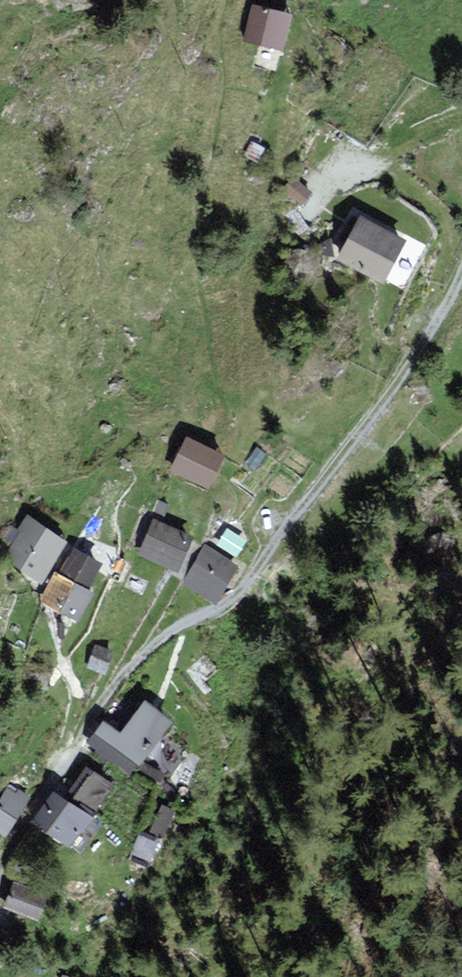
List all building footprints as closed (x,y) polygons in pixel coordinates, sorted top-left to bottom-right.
[(244,39),(291,51),(302,7),(276,0),(254,0),(244,39)] [(362,211),(335,257),(385,286),(412,240),(362,211)] [(190,434),(173,473),(218,493),(235,454),(190,434)] [(29,515),(2,560),(47,587),(74,542),(29,515)] [(158,519),(141,555),(178,573),(195,537),(158,519)] [(215,538),(186,587),(217,604),(245,555),(215,538)] [(72,545),(47,600),(86,618),(100,588),(89,583),(101,559),(72,545)] [(99,646),(89,669),(108,677),(118,654),(99,646)] [(209,654),(188,669),(207,696),(215,690),(209,681),(222,672),(209,654)] [(106,716),(87,742),(140,779),(181,722),(148,699),(126,730),(106,716)] [(88,765),(68,796),(96,814),(101,817),(117,792),(107,785),(111,779),(88,765)] [(121,786),(111,779),(107,785),(117,792),(121,786)] [(0,801),(0,835),(9,841),(38,797),(23,788),(21,792),(10,785),(0,801)] [(57,789),(35,824),(74,848),(96,814),(68,796),(57,789)] [(165,803),(152,830),(167,837),(180,810),(165,803)] [(147,828),(133,859),(152,868),(167,837),(152,830),(147,828)] [(18,882),(10,907),(42,918),(50,893),(18,882)]
